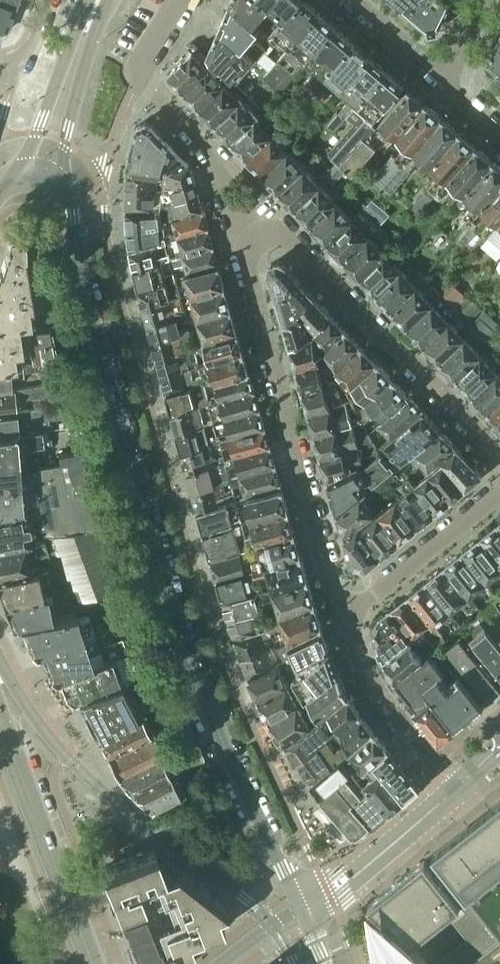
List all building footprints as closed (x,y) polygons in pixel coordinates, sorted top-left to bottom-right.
[(1,31),(1,32),(7,30),(18,0),(0,0),(0,31),(1,31)] [(258,27),(267,20),(277,29),(286,20),(263,0),(232,0),(230,5),(258,27)] [(305,0),(263,0),(286,20),(306,1),(305,0)] [(419,0),(398,0),(410,11),(419,0)] [(444,15),(427,0),(419,0),(410,11),(431,28),(431,29),(438,27),(444,15)] [(444,15),(452,0),(427,0),(444,15)] [(292,49),(323,15),(306,1),(286,20),(277,29),(273,33),(277,36),(271,43),(272,44),(260,59),(272,70),(280,60),(272,54),(283,41),(292,49)] [(220,28),(246,48),(261,31),(257,28),(258,27),(230,5),(220,28)] [(292,49),(309,64),(340,30),(323,15),(292,49)] [(209,55),(236,83),(259,60),(245,49),(246,48),(220,28),(209,55)] [(314,90),(357,44),(340,30),(309,64),(316,70),(305,83),(314,90)] [(499,69),(499,39),(499,38),(489,59),(499,69)] [(343,92),(374,59),(357,44),(314,90),(320,95),(331,82),(343,92)] [(187,91),(211,69),(192,50),(169,73),(187,91)] [(290,68),(297,75),(306,65),(299,59),(290,68)] [(330,140),(359,106),(390,72),(374,59),(343,92),(350,98),(321,132),(330,140)] [(297,75),(290,68),(282,61),(265,80),(280,94),(297,75)] [(202,108),(227,86),(211,69),(187,91),(202,108)] [(364,135),(406,86),(390,72),(359,106),(363,109),(327,151),(337,159),(340,162),(364,135)] [(219,125),(244,103),(227,86),(202,108),(219,125)] [(387,128),(398,138),(427,105),(410,90),(368,138),(378,146),(380,143),(378,141),(386,132),(384,130),(387,128)] [(249,108),(244,103),(219,125),(235,142),(259,118),(259,117),(264,112),(254,102),(249,108)] [(379,188),(443,118),(427,105),(398,138),(407,145),(396,157),(393,154),(371,180),(379,188)] [(235,142),(251,159),(276,134),(272,131),(278,126),(264,112),(259,117),(259,118),(235,142)] [(420,156),(432,166),(461,134),(443,118),(379,188),(387,194),(420,156)] [(136,133),(134,140),(151,150),(163,136),(154,126),(153,124),(153,125),(146,121),(144,121),(140,124),(139,125),(136,132),(136,131),(135,133),(136,133)] [(266,175),(292,153),(281,141),(287,136),(278,126),(272,131),(276,134),(251,159),(266,175)] [(479,149),(461,134),(432,166),(442,175),(414,207),(420,211),(434,195),(437,198),(440,195),(449,181),(479,149)] [(368,138),(364,135),(340,162),(348,169),(356,175),(379,148),(378,146),(368,138)] [(151,150),(168,160),(176,167),(189,163),(176,151),(163,136),(151,150)] [(162,172),(176,167),(168,160),(151,150),(134,140),(128,166),(162,172)] [(456,188),(465,195),(494,162),(479,149),(449,181),(440,195),(446,200),(456,188)] [(283,192),(308,170),(292,153),(266,175),(283,192)] [(337,159),(324,175),(335,184),(348,169),(340,162),(337,159)] [(499,189),(499,167),(494,162),(465,195),(474,203),(465,214),(467,216),(452,235),(456,238),(499,189)] [(189,163),(176,167),(162,172),(162,187),(194,178),(189,163)] [(128,168),(127,185),(162,187),(162,172),(128,166),(128,168)] [(314,176),(308,170),(283,192),(299,210),(323,186),(321,183),(326,178),(319,171),(314,176)] [(194,178),(162,187),(162,204),(164,204),(198,193),(194,178)] [(162,204),(162,187),(127,185),(126,209),(157,210),(161,209),(162,204)] [(315,227),(340,203),(323,186),(299,210),(315,227)] [(499,224),(499,223),(499,189),(456,238),(461,242),(468,234),(471,236),(489,215),(499,224)] [(164,204),(168,220),(171,220),(203,209),(198,193),(164,204)] [(331,243),(355,219),(340,203),(315,227),(331,243)] [(168,239),(176,237),(208,229),(203,209),(171,220),(175,232),(167,235),(168,239)] [(126,211),(128,229),(158,224),(157,211),(126,211)] [(363,212),(355,219),(331,243),(347,260),(370,236),(378,228),(363,212)] [(499,246),(499,223),(499,224),(489,236),(499,246)] [(158,227),(158,224),(128,229),(130,251),(157,244),(160,244),(159,242),(166,241),(165,227),(158,227)] [(208,229),(176,237),(181,255),(213,245),(208,229)] [(18,328),(18,325),(30,323),(30,321),(28,308),(33,307),(30,287),(25,261),(24,254),(25,249),(24,242),(23,239),(22,237),(18,235),(15,235),(13,236),(11,239),(9,244),(3,264),(0,274),(0,330),(18,328)] [(363,277),(387,254),(370,236),(347,260),(363,277)] [(130,251),(134,267),(161,260),(170,258),(169,254),(160,257),(157,244),(130,251)] [(183,263),(186,272),(218,264),(213,245),(181,255),(181,256),(172,258),(174,265),(183,263)] [(413,253),(407,247),(403,252),(409,257),(413,253)] [(379,294),(403,270),(387,254),(363,277),(379,294)] [(42,256),(33,258),(41,305),(49,304),(42,256)] [(165,274),(161,260),(134,267),(139,290),(167,282),(175,280),(173,271),(165,274)] [(277,261),(272,263),(271,264),(271,265),(270,270),(270,271),(277,296),(285,294),(283,292),(288,288),(298,279),(291,271),(288,267),(285,264),(284,263),(279,261),(279,260),(277,260),(277,261)] [(218,264),(186,272),(187,273),(185,273),(192,296),(225,287),(218,264)] [(379,294),(395,311),(419,287),(425,280),(419,274),(412,280),(403,270),(379,294)] [(298,279),(288,288),(296,299),(300,311),(316,297),(298,279)] [(468,296),(452,280),(442,290),(458,306),(468,296)] [(139,291),(144,308),(172,299),(181,297),(179,288),(169,291),(167,283),(139,291)] [(192,296),(198,318),(231,309),(225,287),(192,296)] [(425,293),(419,287),(395,311),(410,327),(434,303),(441,297),(432,287),(425,293)] [(302,318),(300,311),(296,299),(288,288),(283,292),(285,294),(277,296),(285,321),(302,318)] [(472,319),(482,308),(470,296),(459,307),(472,319)] [(300,311),(305,317),(316,330),(331,313),(316,297),(300,311)] [(148,325),(177,318),(172,299),(144,308),(148,325)] [(426,344),(450,320),(434,303),(410,327),(426,344)] [(198,318),(204,341),(237,331),(231,309),(198,318)] [(310,335),(305,317),(300,311),(302,318),(285,321),(291,345),(310,335)] [(324,349),(325,351),(347,330),(331,313),(316,330),(315,332),(327,346),(324,349)] [(476,328),(466,337),(442,361),(458,378),(482,354),(472,343),(482,334),(486,338),(495,330),(480,315),(471,323),(476,328)] [(148,326),(152,340),(181,332),(177,318),(148,325),(148,326)] [(442,361),(466,337),(450,320),(426,344),(442,361)] [(0,330),(0,369),(16,366),(62,358),(56,322),(18,328),(0,330)] [(335,369),(337,371),(362,346),(347,330),(325,351),(336,368),(335,369)] [(157,360),(158,360),(186,352),(182,339),(186,338),(184,331),(181,332),(152,340),(157,360)] [(243,352),(237,331),(204,341),(195,344),(197,351),(206,348),(210,361),(243,352)] [(291,345),(298,368),(317,362),(319,361),(319,352),(323,351),(314,334),(310,335),(291,345)] [(492,334),(487,339),(498,351),(499,349),(499,343),(492,334)] [(337,371),(351,385),(360,377),(362,379),(378,363),(362,346),(337,371)] [(158,360),(162,376),(190,368),(200,365),(198,360),(189,362),(186,352),(158,360)] [(212,368),(215,381),(249,372),(243,352),(210,361),(200,364),(202,371),(212,368)] [(474,394),(498,371),(482,354),(458,378),(474,394)] [(298,368),(304,391),(324,385),(322,377),(328,375),(328,374),(334,372),(330,358),(317,362),(298,368)] [(368,405),(394,380),(378,363),(362,379),(360,377),(351,385),(349,387),(368,405)] [(12,391),(10,378),(24,376),(23,372),(34,370),(33,365),(16,367),(16,366),(0,369),(0,392),(12,391)] [(193,379),(190,368),(162,376),(167,393),(204,383),(203,376),(193,379)] [(499,402),(499,373),(498,371),(474,394),(490,412),(499,402)] [(249,372),(215,381),(220,399),(254,390),(249,372)] [(377,423),(379,426),(410,397),(394,380),(368,405),(382,419),(377,423)] [(304,391),(310,412),(330,407),(329,401),(334,399),(333,397),(342,394),(338,381),(324,385),(304,391)] [(16,410),(15,398),(32,396),(32,398),(48,396),(48,393),(54,392),(53,383),(17,387),(17,390),(12,391),(0,392),(0,412),(16,410)] [(167,394),(172,414),(200,405),(210,403),(205,383),(167,394)] [(217,421),(226,419),(260,409),(254,390),(220,399),(212,402),(217,421)] [(410,397),(379,426),(390,437),(387,439),(390,442),(425,412),(410,397)] [(310,412),(317,435),(355,423),(349,402),(330,407),(310,412)] [(490,412),(499,422),(499,402),(490,412)] [(375,412),(367,404),(359,412),(365,422),(375,412)] [(16,410),(0,412),(0,434),(18,432),(41,428),(49,427),(48,414),(77,412),(76,405),(16,410)] [(205,426),(200,405),(172,414),(177,433),(205,426)] [(265,427),(260,409),(226,419),(229,431),(219,434),(221,440),(231,437),(265,427)] [(379,485),(399,468),(398,467),(411,456),(442,430),(425,412),(390,442),(387,444),(396,455),(387,462),(382,456),(365,470),(379,485)] [(80,418),(57,420),(58,428),(81,425),(80,418)] [(355,423),(317,435),(323,458),(361,446),(355,423)] [(182,453),(210,444),(205,426),(177,433),(177,434),(182,453)] [(231,437),(236,455),(270,446),(265,427),(231,437)] [(18,460),(16,446),(43,443),(41,428),(18,432),(0,434),(0,462),(18,460)] [(369,428),(358,432),(362,444),(373,440),(369,428)] [(441,459),(442,460),(457,446),(442,430),(411,456),(419,466),(424,462),(429,468),(441,459)] [(375,440),(367,444),(372,455),(380,451),(375,440)] [(215,462),(210,444),(182,453),(187,472),(219,463),(219,462),(215,462)] [(238,464),(241,475),(276,465),(270,446),(236,455),(225,458),(227,467),(238,464)] [(323,458),(330,481),(360,466),(358,463),(365,461),(361,446),(323,458)] [(442,460),(435,465),(437,468),(443,464),(451,474),(468,458),(457,446),(442,460)] [(26,494),(27,507),(37,507),(39,526),(42,526),(44,537),(41,538),(41,539),(46,552),(49,551),(52,564),(51,565),(59,587),(60,591),(62,590),(63,594),(71,592),(76,612),(88,609),(121,599),(101,525),(96,508),(89,487),(80,448),(59,453),(60,461),(35,465),(35,468),(33,468),(36,493),(26,494)] [(468,458),(451,474),(463,489),(483,473),(468,458)] [(10,493),(10,496),(26,494),(36,493),(33,468),(18,470),(18,460),(0,462),(0,494),(10,493)] [(224,483),(219,463),(187,472),(193,492),(224,483)] [(435,465),(426,473),(449,500),(463,489),(451,474),(443,464),(437,468),(435,465)] [(276,465),(241,475),(231,478),(234,486),(244,484),(247,494),(281,485),(279,476),(276,465)] [(330,481),(338,511),(362,493),(367,489),(362,483),(371,479),(360,466),(330,481)] [(411,477),(409,479),(435,511),(449,500),(426,473),(415,482),(411,477)] [(407,488),(398,495),(400,497),(396,499),(418,525),(435,511),(409,479),(403,484),(407,488)] [(193,492),(198,511),(230,501),(224,483),(193,492)] [(282,488),(248,498),(253,519),(289,508),(282,488)] [(27,507),(26,494),(10,496),(10,493),(0,494),(0,511),(24,507),(27,507)] [(376,510),(374,508),(362,493),(338,511),(344,532),(362,520),(376,510)] [(398,495),(384,507),(386,510),(378,515),(399,540),(418,525),(396,499),(400,497),(398,495)] [(235,521),(230,501),(198,511),(203,530),(235,521)] [(379,504),(374,508),(376,510),(362,520),(366,525),(361,529),(380,555),(399,540),(378,515),(386,510),(384,507),(383,508),(379,504)] [(41,539),(41,538),(35,539),(33,527),(39,526),(37,507),(27,507),(24,507),(0,511),(0,547),(41,539)] [(248,544),(259,541),(295,531),(291,516),(289,508),(253,519),(258,534),(247,537),(248,544)] [(368,565),(380,555),(361,529),(366,525),(362,520),(344,532),(352,560),(368,565)] [(482,535),(499,558),(499,521),(482,535)] [(204,531),(212,559),(243,550),(235,522),(204,531)] [(301,554),(295,531),(259,541),(266,564),(301,554)] [(464,550),(488,581),(499,572),(499,574),(499,558),(482,535),(464,550)] [(40,565),(37,554),(46,552),(41,539),(0,547),(0,576),(40,565)] [(464,550),(447,563),(471,594),(481,586),(490,596),(496,591),(488,581),(464,550)] [(212,561),(217,580),(247,570),(241,552),(212,561)] [(269,575),(272,586),(308,577),(301,554),(266,564),(255,567),(258,578),(269,575)] [(447,563),(428,578),(453,609),(464,599),(473,610),(479,604),(471,594),(447,563)] [(51,565),(40,567),(40,565),(0,576),(0,592),(4,602),(59,587),(51,565)] [(223,599),(252,589),(247,570),(217,580),(223,599)] [(313,597),(308,577),(272,586),(273,589),(259,593),(262,604),(276,600),(280,612),(314,600),(313,597)] [(463,622),(453,609),(428,578),(410,593),(442,633),(447,629),(440,619),(447,613),(458,626),(463,622)] [(13,626),(22,624),(76,612),(57,616),(52,592),(60,591),(59,587),(4,602),(13,626)] [(228,616),(257,609),(256,605),(259,605),(256,588),(253,589),(223,599),(228,616)] [(410,593),(392,607),(405,626),(412,635),(420,629),(430,622),(440,634),(442,633),(410,593)] [(284,625),(288,641),(322,625),(314,600),(280,612),(280,614),(268,618),(271,629),(284,625)] [(499,609),(499,606),(496,600),(485,609),(491,616),(499,609)] [(375,628),(376,637),(390,626),(395,633),(405,626),(392,607),(380,616),(375,628)] [(499,641),(499,628),(483,608),(479,612),(483,617),(481,618),(499,641)] [(38,650),(41,649),(83,635),(100,630),(111,627),(108,618),(92,623),(88,609),(76,612),(22,624),(27,638),(24,640),(26,646),(29,647),(31,646),(31,647),(38,651),(38,650)] [(263,629),(257,609),(228,616),(234,638),(263,629)] [(481,618),(463,632),(499,676),(499,641),(481,618)] [(295,674),(296,675),(330,648),(322,625),(288,641),(279,646),(292,675),(295,674)] [(377,639),(385,660),(409,641),(415,637),(412,635),(405,626),(395,633),(390,626),(376,637),(377,639)] [(409,641),(385,660),(395,678),(422,658),(415,648),(427,638),(420,629),(412,635),(415,637),(409,641)] [(58,675),(59,675),(126,649),(122,636),(104,642),(100,630),(83,635),(41,649),(46,664),(43,665),(43,668),(44,669),(47,672),(49,672),(50,672),(49,672),(58,676),(58,675)] [(242,657),(272,645),(266,630),(235,638),(242,657)] [(488,700),(499,690),(499,681),(461,634),(445,647),(488,700)] [(249,676),(278,663),(272,645),(242,657),(249,676)] [(413,698),(427,686),(419,677),(431,666),(433,664),(445,654),(438,646),(422,658),(395,678),(396,680),(397,679),(413,698)] [(308,695),(339,672),(335,663),(330,648),(296,675),(308,695)] [(84,709),(130,686),(126,678),(132,668),(126,649),(59,675),(66,693),(76,697),(78,696),(84,709)] [(433,664),(431,666),(419,677),(427,686),(443,705),(458,725),(485,702),(445,654),(433,664)] [(259,698),(290,683),(280,662),(278,663),(249,676),(259,698)] [(320,717),(327,711),(348,695),(339,672),(308,695),(320,717)] [(92,723),(97,733),(139,712),(149,707),(136,682),(130,686),(84,709),(91,723),(92,723)] [(259,698),(270,719),(308,697),(301,686),(293,689),(290,683),(259,698)] [(414,709),(424,721),(443,705),(427,686),(413,698),(418,704),(414,708),(414,709)] [(320,726),(332,717),(340,728),(360,712),(356,707),(348,695),(327,711),(316,721),(317,722),(320,726)] [(319,717),(308,697),(270,719),(286,745),(311,726),(319,717)] [(160,726),(167,723),(160,704),(153,707),(160,726)] [(424,721),(439,740),(458,725),(443,705),(424,721)] [(97,733),(107,754),(150,732),(148,729),(139,712),(97,733)] [(341,757),(354,746),(374,731),(360,712),(340,728),(349,739),(336,749),(341,757)] [(294,756),(298,762),(328,737),(326,735),(320,726),(317,722),(287,746),(291,752),(290,754),(292,757),(294,756)] [(385,744),(374,731),(354,746),(341,757),(348,765),(350,763),(358,758),(363,764),(385,744)] [(159,752),(150,732),(107,754),(118,774),(159,752)] [(203,757),(198,744),(195,737),(180,743),(188,763),(203,757)] [(328,737),(298,762),(312,782),(341,757),(336,749),(328,737)] [(390,747),(375,759),(407,797),(422,785),(420,782),(390,747)] [(118,774),(135,793),(175,774),(163,750),(159,752),(118,774)] [(321,793),(344,773),(351,768),(348,765),(341,757),(312,782),(321,793)] [(389,812),(407,797),(375,759),(373,761),(380,768),(364,782),(389,812)] [(362,794),(344,773),(321,793),(317,797),(351,837),(359,838),(374,825),(353,801),(362,794)] [(152,807),(153,806),(180,792),(183,790),(175,774),(135,793),(152,807)] [(368,789),(362,794),(353,801),(374,825),(389,812),(364,782),(363,783),(368,789)] [(499,938),(499,800),(431,854),(477,909),(499,938)] [(115,834),(112,827),(102,831),(104,838),(110,853),(121,849),(119,844),(122,843),(119,837),(117,838),(115,834)] [(173,963),(179,962),(178,961),(206,940),(204,934),(224,926),(223,923),(211,894),(213,892),(181,867),(165,854),(158,857),(154,847),(101,867),(120,917),(121,916),(125,926),(131,942),(130,942),(137,958),(140,963),(173,963)] [(414,942),(460,904),(425,859),(370,903),(369,904),(386,919),(376,921),(380,942),(382,942),(381,941),(387,937),(402,957),(404,956),(401,952),(414,942)] [(498,939),(467,963),(499,963),(499,938),(498,939)]
